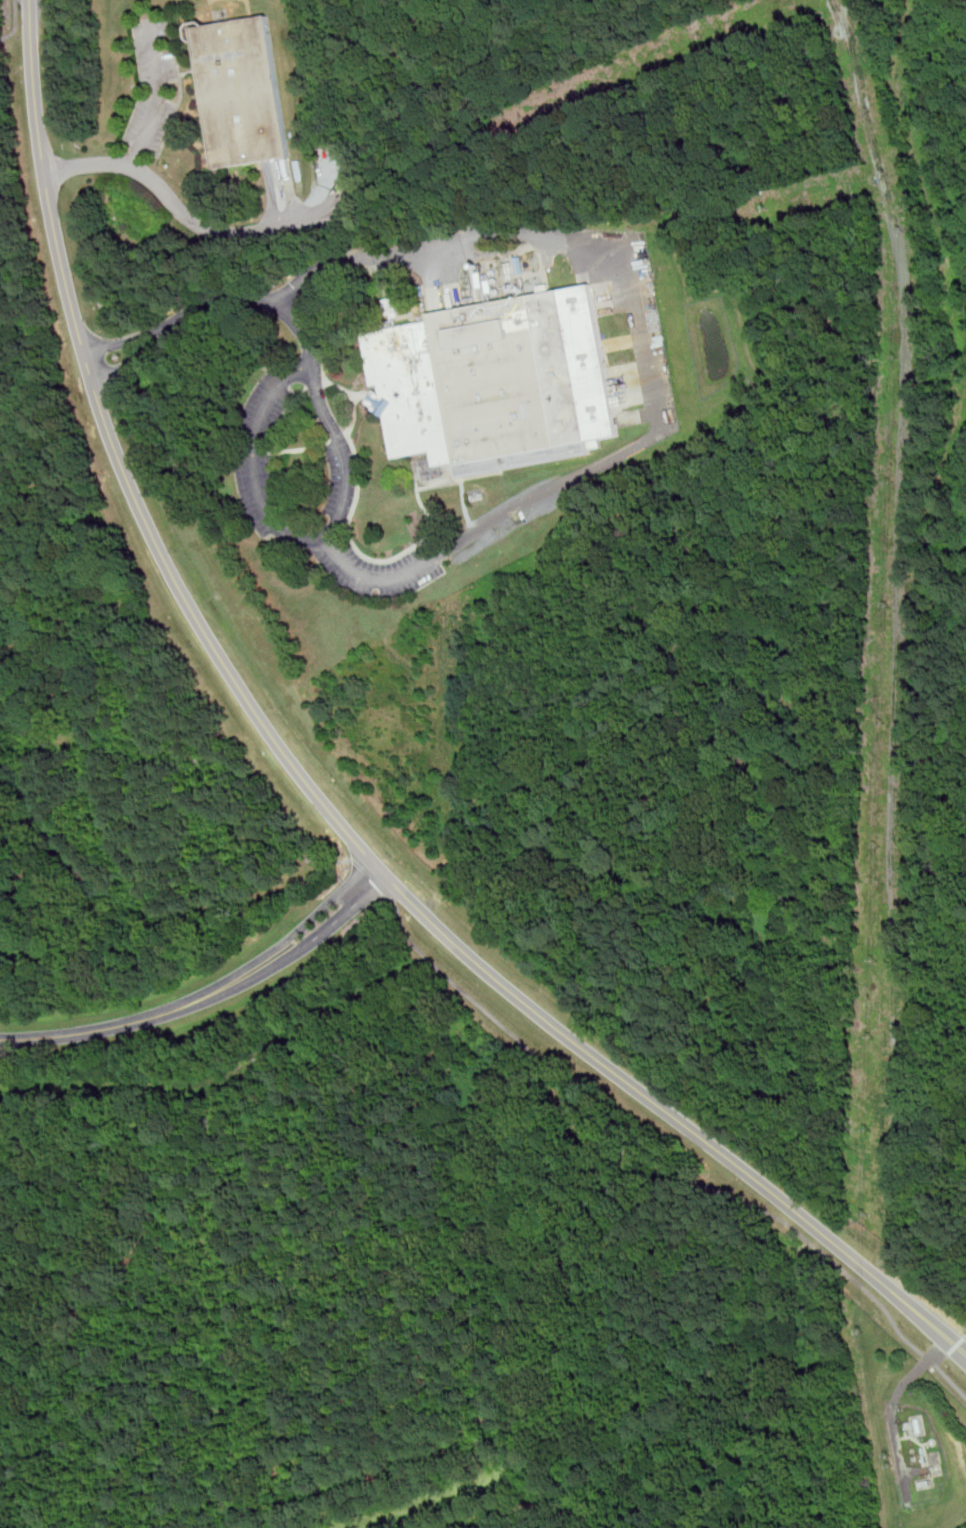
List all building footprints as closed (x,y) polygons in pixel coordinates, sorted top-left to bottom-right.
[(219,170),(202,69),(196,30),(271,17),(295,158),(219,170)] [(395,458),(433,451),(436,466),(460,461),(463,477),(596,453),(593,441),(625,435),(597,283),(433,313),(434,319),(364,332),(374,387),(382,385),(385,403),(395,458)] [(387,300),(390,315),(402,313),(399,297),(387,300)]
